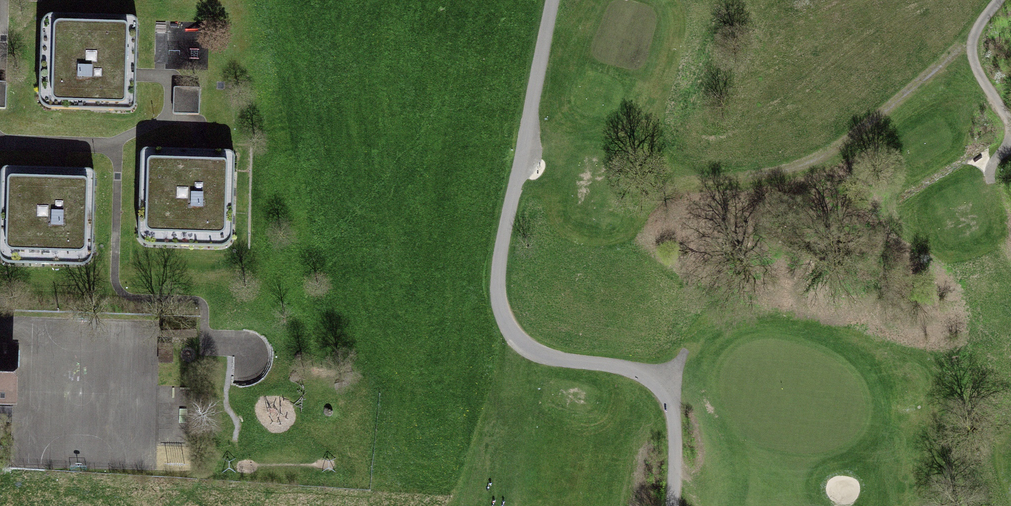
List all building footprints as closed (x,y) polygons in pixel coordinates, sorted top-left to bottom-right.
[(140,28),(52,24),(48,115),(137,119),(138,82),(140,28)] [(175,114),(197,113),(196,94),(174,95),(175,114)] [(239,160),(147,156),(143,249),(235,253),(239,160)] [(102,178),(6,174),(2,266),(98,270),(102,178)] [(15,410),(19,349),(0,348),(0,409),(15,410)]
